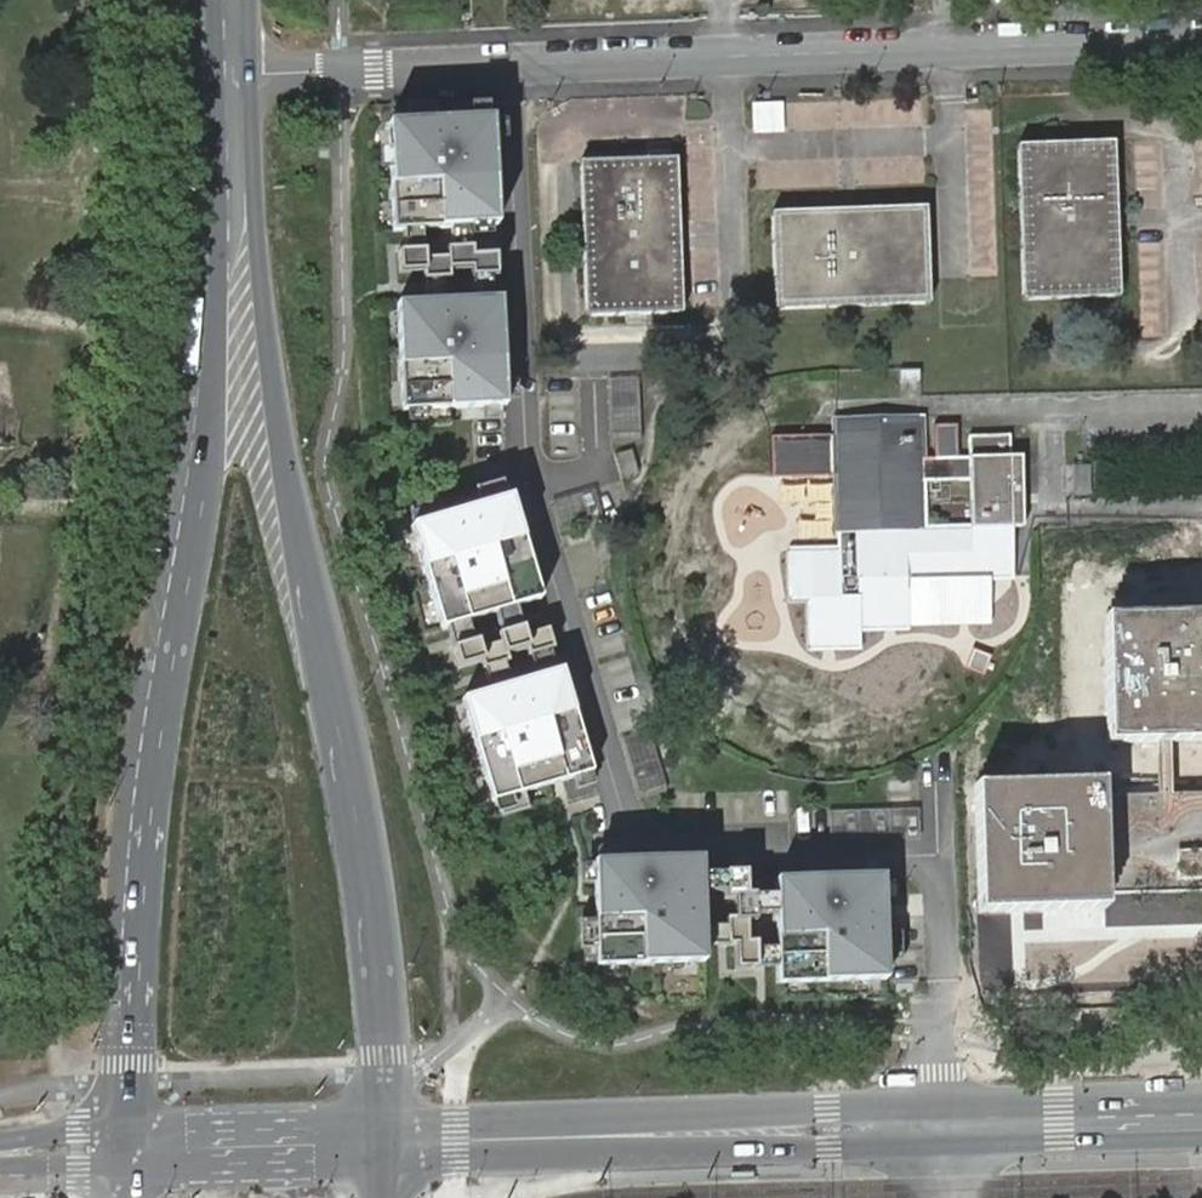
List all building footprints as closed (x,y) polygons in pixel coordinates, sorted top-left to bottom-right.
[(784,101),(751,101),(751,132),(784,132),(784,101)] [(492,120),(388,125),(393,232),(497,227),(492,120)] [(1015,146),(1021,300),(1118,296),(1115,219),(1112,141),(1015,146)] [(583,318),(680,314),(677,237),(674,159),(578,163),(583,318)] [(847,210),(769,214),(774,310),(928,304),(924,207),(847,210)] [(423,253),(398,254),(399,274),(423,273),(423,281),(448,280),(448,271),(470,270),(470,279),(495,278),(494,258),(470,259),(470,251),(445,252),(446,260),(423,261),(423,253)] [(500,300),(396,305),(401,412),(505,407),(500,300)] [(541,398),(540,437),(661,440),(661,401),(541,398)] [(922,481),(922,460),(922,450),(921,417),(835,419),(835,436),(836,477),(838,550),(789,552),(791,601),(808,601),(810,649),(860,648),(859,629),(908,628),(907,580),(1013,577),(1012,528),(972,529),(924,529),(922,481)] [(956,426),(934,427),(935,459),(957,459),(956,426)] [(835,436),(771,437),(772,478),(836,477),(835,436)] [(935,459),(922,460),(922,481),(971,479),(972,529),(1012,528),(1023,527),(1022,457),(1010,457),(1010,436),(970,437),(971,458),(957,459),(935,459)] [(540,600),(510,497),(411,526),(441,629),(540,600)] [(1108,743),(1157,742),(1171,742),(1201,741),(1201,615),(1105,617),(1108,743)] [(553,649),(547,629),(525,636),(523,629),(498,636),(500,643),(480,649),(478,642),(454,649),(460,669),(483,662),(485,669),(509,662),(507,654),(528,648),(530,656),(553,649)] [(991,656),(972,649),(965,668),(984,675),(991,656)] [(492,802),(592,773),(561,670),(462,699),(492,802)] [(658,744),(632,746),(636,789),(662,786),(658,744)] [(1104,895),(1102,797),(1101,783),(975,787),(979,912),(1058,910),(1067,910),(1105,909),(1104,895)] [(1102,797),(1104,895),(1201,892),(1201,793),(1194,794),(1172,794),(1159,795),(1129,795),(1120,796),(1102,797)] [(881,836),(919,836),(920,809),(881,808),(881,836)] [(864,838),(865,812),(837,810),(835,837),(864,838)] [(701,859),(594,862),(597,965),(704,962),(701,859)] [(745,873),(724,874),(725,899),(733,898),(733,920),(725,920),(726,946),(734,946),(735,969),(756,968),(755,944),(747,944),(746,922),(754,922),(753,895),(745,896),(745,873)] [(882,877),(775,880),(778,984),(886,980),(882,877)] [(911,881),(888,879),(885,915),(908,917),(911,881)] [(751,1169),(733,1169),(733,1177),(751,1177),(751,1169)]
